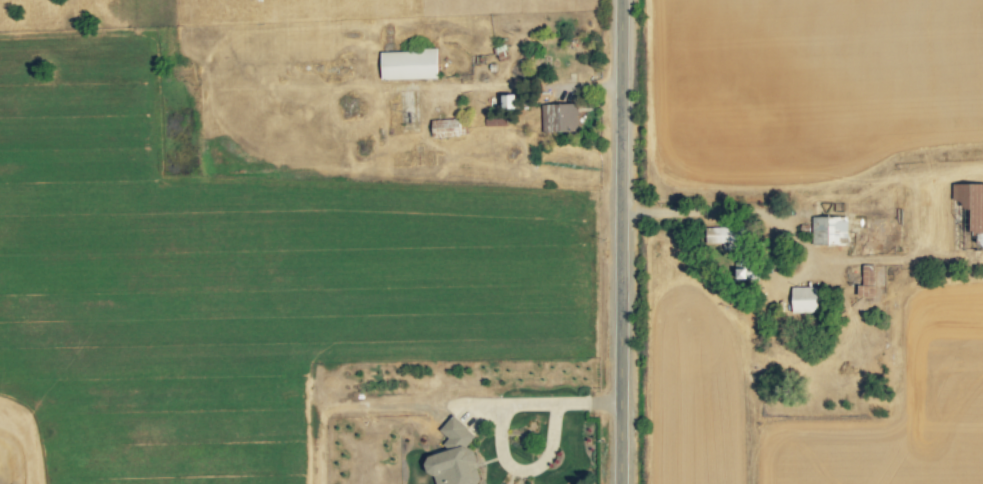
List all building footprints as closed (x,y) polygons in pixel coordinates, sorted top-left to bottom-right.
[(382,80),(438,78),(437,50),(381,51),(382,80)] [(541,105),(542,133),(578,132),(577,104),(541,105)] [(460,136),(460,119),(431,120),(432,137),(460,136)] [(952,185),(952,201),(962,201),(963,210),(973,210),(974,237),(982,237),(982,184),(952,185)] [(847,245),(848,218),(812,217),(812,245),(847,245)] [(706,228),(706,246),(737,245),(737,228),(706,228)] [(738,280),(754,280),(753,263),(744,263),(744,268),(738,268),(738,280)] [(862,287),(858,286),(858,296),(873,297),(874,265),(863,265),(862,287)] [(792,313),(818,313),(818,287),(792,288),(792,313)] [(472,452),(467,447),(476,437),(452,416),(439,431),(448,439),(442,445),(449,451),(430,457),(424,463),(427,472),(434,479),(436,483),(481,483),(472,452)]
